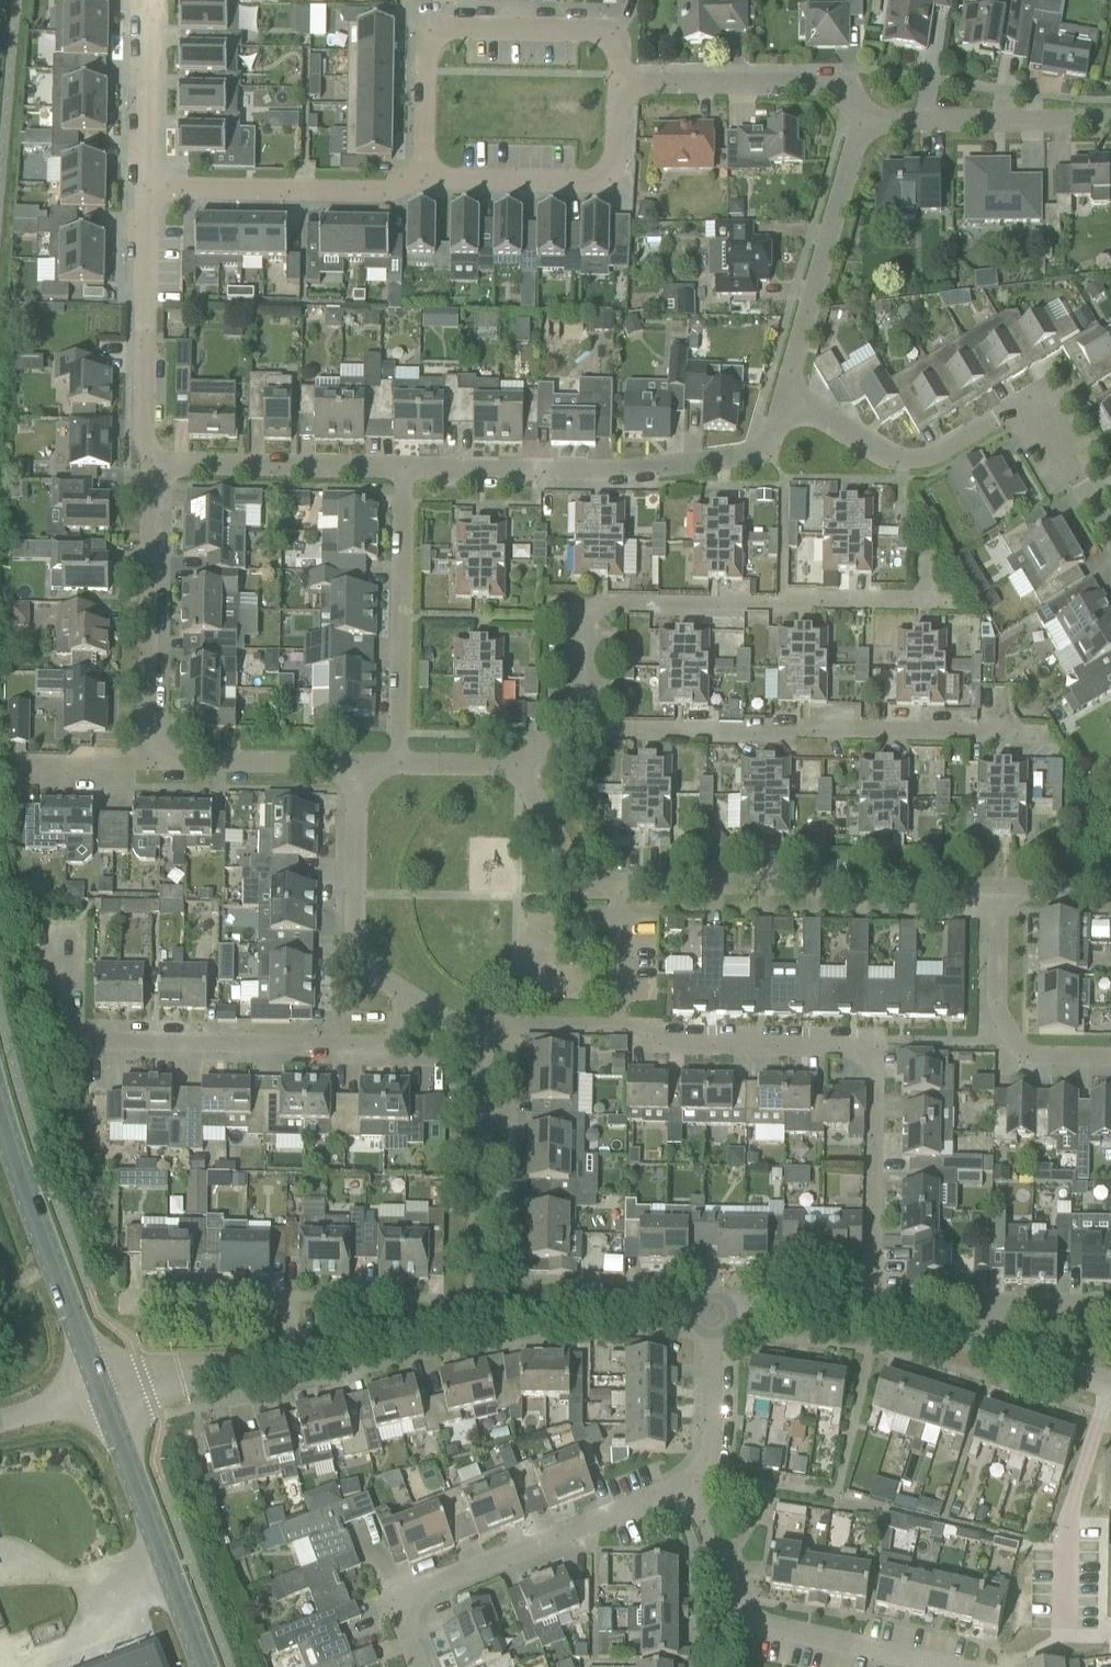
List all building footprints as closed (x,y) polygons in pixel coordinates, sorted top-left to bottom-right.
[(108,35),(109,10),(81,10),(81,0),(55,0),(54,11),(57,11),(56,34),(108,35)] [(683,24),(683,42),(673,42),(673,43),(718,42),(718,41),(717,29),(725,29),(725,32),(745,31),(745,2),(717,2),(717,0),(679,0),(680,24),(683,24)] [(844,9),(805,8),(805,22),(800,22),(800,38),(809,38),(809,46),(834,47),(835,44),(841,44),(841,46),(846,46),(846,18),(861,18),(861,0),(844,0),(844,9)] [(951,0),(890,0),(884,34),(895,36),(894,46),(926,51),(933,9),(949,11),(951,0)] [(957,51),(980,54),(979,60),(993,62),(996,42),(1002,43),(1002,38),(1029,42),(1032,23),(1036,0),(1007,0),(1007,1),(1001,0),(980,0),(978,12),(964,10),(963,15),(960,37),(965,37),(963,50),(957,50),(957,51)] [(1032,23),(1037,24),(1033,49),(1045,51),(1042,74),(1057,76),(1058,73),(1085,78),(1091,43),(1077,41),(1079,28),(1061,25),(1065,0),(1036,0),(1032,23)] [(238,49),(242,49),(242,35),(238,35),(239,9),(181,7),(180,35),(215,35),(215,48),(238,49)] [(310,35),(309,10),(297,10),(297,35),(310,35)] [(348,53),(394,54),(394,27),(370,26),(370,13),(343,13),(343,27),(348,27),(348,40),(348,53)] [(53,57),(53,72),(80,72),(80,59),(108,60),(108,35),(56,34),(56,57),(53,57)] [(215,76),(214,89),(237,89),(237,90),(241,90),(241,76),(238,76),(238,49),(215,48),(180,48),(180,54),(177,54),(176,69),(180,69),(180,75),(215,76)] [(393,80),(394,54),(348,53),(348,79),(393,80)] [(310,79),(321,79),(321,59),(310,59),(310,79)] [(52,110),(107,111),(107,86),(79,86),(80,72),(53,72),(52,110)] [(320,99),(321,79),(310,79),(309,99),(320,99)] [(348,79),(347,106),(393,107),(393,80),(348,79)] [(214,89),(179,88),(179,116),(214,116),(214,129),(237,130),(240,130),(240,116),(237,116),(237,90),(237,89),(214,89)] [(347,130),(347,132),(392,133),(393,107),(347,106),(347,130)] [(26,134),(25,147),(51,148),(78,148),(79,135),(107,136),(107,130),(110,130),(110,115),(107,115),(107,111),(52,110),(52,135),(26,134)] [(284,116),(284,131),(298,131),(298,116),(284,116)] [(309,118),(309,131),(317,132),(318,118),(309,118)] [(739,132),(739,154),(739,160),(769,159),(769,165),(803,165),(803,145),(797,145),(797,125),(769,125),(769,132),(739,132)] [(655,128),(655,150),(655,166),(675,166),(675,171),(713,171),(712,126),(692,126),(692,131),(681,131),(681,128),(655,128)] [(236,157),(237,130),(214,129),(179,129),(178,156),(213,157),(213,170),(240,171),(240,157),(236,157)] [(392,133),(347,132),(346,159),(341,158),(341,172),(367,173),(367,160),(392,160),(392,133)] [(78,148),(51,148),(51,163),(62,164),(61,186),(106,187),(106,162),(78,161),(78,148)] [(1044,207),(1045,233),(1060,233),(1060,217),(1071,217),(1071,197),(1089,197),(1090,202),(1092,205),(1107,204),(1110,202),(1109,192),(1110,192),(1109,158),(1089,158),(1089,162),(1071,163),(1071,168),(1055,169),(1056,207),(1044,207)] [(966,206),(966,223),(970,228),(981,228),(985,223),(1040,223),(1040,201),(1040,180),(1009,180),(1008,171),(994,171),(994,163),(972,163),(972,184),(965,184),(966,206)] [(940,211),(940,164),(921,164),(921,168),(883,168),(884,189),(877,189),(877,213),(878,213),(878,208),(898,208),(898,213),(899,213),(899,211),(940,211)] [(50,224),(77,224),(77,211),(105,211),(105,206),(109,206),(110,191),(106,191),(106,187),(61,186),(61,208),(51,208),(50,223),(50,224)] [(727,214),(742,214),(742,199),(727,199),(727,214)] [(661,207),(641,203),(637,219),(657,223),(661,207)] [(436,211),(429,211),(430,208),(415,207),(415,211),(408,211),(407,267),(433,267),(433,275),(449,275),(449,248),(435,248),(436,211)] [(458,212),(452,211),(451,267),(477,268),(477,276),(492,276),(492,249),(478,248),(479,212),(473,212),(473,208),(458,208),(458,212)] [(535,277),(536,249),(521,249),(522,213),(516,213),(516,209),(501,209),(501,212),(495,212),(494,268),(520,268),(520,277),(535,277)] [(563,277),(578,278),(579,250),(565,250),(565,213),(559,213),(559,210),(544,210),(544,213),(538,213),(537,272),(563,272),(563,277)] [(603,214),(603,211),(588,210),(588,214),(582,214),(581,262),(608,262),(608,268),(627,268),(628,241),(609,240),(609,214),(603,214)] [(219,267),(220,221),(196,221),(196,256),(183,255),(182,282),(195,282),(195,270),(219,270),(219,267)] [(242,221),(220,221),(219,267),(241,267),(241,261),(242,221)] [(241,261),(264,262),(265,222),(242,221),(241,261)] [(77,237),(77,224),(50,224),(50,223),(37,222),(37,237),(50,237),(50,263),(55,263),(55,262),(104,262),(105,238),(77,237)] [(265,222),(264,262),(286,262),(285,284),(300,284),(300,257),(287,257),(288,222),(265,222)] [(320,262),(343,262),(344,223),(321,222),(320,257),(307,257),(306,284),(320,285),(320,262)] [(343,262),(365,263),(366,223),(344,223),(343,262)] [(366,263),(365,271),(388,272),(388,286),(402,286),(402,259),(402,239),(389,239),(389,224),(366,223),(366,263)] [(709,278),(716,278),(716,296),(756,296),(756,282),(769,282),(769,254),(768,254),(768,247),(769,247),(769,240),(752,240),(752,224),(715,224),(715,242),(708,242),(709,278)] [(1032,234),(1032,251),(1043,251),(1043,234),(1032,234)] [(55,262),(55,263),(54,284),(42,284),(42,299),(69,300),(69,287),(104,287),(104,262),(55,262)] [(1099,281),(1086,289),(1093,300),(1105,292),(1099,281)] [(694,317),(694,294),(680,293),(680,287),(663,287),(663,316),(694,317)] [(227,300),(241,300),(241,291),(227,290),(227,300)] [(241,291),(241,300),(254,300),(254,291),(241,291)] [(982,291),(969,293),(970,302),(983,300),(982,291)] [(353,303),(365,303),(365,293),(353,293),(353,303)] [(953,295),(938,297),(946,310),(955,309),(953,295)] [(520,296),(519,309),(535,309),(535,296),(520,296)] [(875,314),(891,312),(890,304),(874,306),(875,314)] [(902,319),(912,314),(908,305),(898,311),(902,319)] [(1082,329),(1094,322),(1086,307),(1074,313),(1082,329)] [(302,308),(302,320),(317,320),(317,308),(302,308)] [(996,320),(1026,370),(1027,370),(1025,365),(1036,359),(1039,363),(1062,349),(1063,349),(1061,346),(1059,343),(1079,331),(1071,318),(1058,326),(1047,308),(1023,323),(1017,312),(1008,312),(996,320)] [(325,329),(342,329),(342,321),(342,311),(325,311),(325,329)] [(364,327),(379,327),(379,312),(364,312),(364,327)] [(437,328),(436,313),(422,313),(422,328),(437,328)] [(593,331),(609,331),(609,316),(593,316),(593,331)] [(641,331),(636,316),(622,321),(627,336),(641,331)] [(1004,384),(1026,370),(996,320),(960,341),(984,380),(990,391),(987,393),(988,393),(992,391),(989,387),(1001,379),(1004,384)] [(37,322),(16,321),(16,341),(36,341),(37,322)] [(528,344),(528,337),(530,337),(530,321),(515,321),(515,344),(528,344)] [(1110,376),(1110,347),(1097,324),(1061,346),(1063,349),(1062,349),(1070,362),(1081,355),(1091,370),(1089,371),(1097,385),(1110,376)] [(697,351),(698,336),(689,336),(688,350),(697,351)] [(984,380),(960,341),(924,363),(948,402),(954,412),(951,414),(952,415),(956,412),(953,408),(973,396),(969,389),(984,380)] [(235,440),(236,418),(236,385),(191,384),(192,343),(176,343),(175,397),(190,397),(189,439),(235,440)] [(625,385),(625,412),(624,434),(652,435),(652,439),(670,439),(671,397),(670,397),(671,388),(684,389),(687,352),(672,350),(670,384),(628,382),(625,385)] [(907,410),(891,383),(876,359),(845,378),(839,369),(830,353),(814,363),(813,366),(827,390),(840,383),(853,406),(865,399),(878,420),(887,415),(890,420),(902,412),(905,411),(907,410)] [(14,355),(13,370),(24,371),(24,355),(14,355)] [(365,419),(379,419),(380,383),(381,357),(364,357),(364,381),(340,381),(339,441),(364,442),(365,419)] [(56,358),(56,382),(72,382),(71,407),(71,420),(89,420),(95,420),(95,407),(111,407),(111,373),(96,373),(97,360),(98,360),(98,359),(76,358),(56,358)] [(933,410),(948,402),(924,363),(891,383),(907,410),(905,411),(916,430),(937,417),(933,410)] [(382,364),(382,381),(395,381),(395,364),(382,364)] [(687,366),(686,381),(685,403),(704,404),(703,431),(736,432),(737,414),(741,415),(742,388),(741,388),(741,371),(721,371),(721,367),(687,366)] [(280,376),(249,375),(248,417),(264,417),(264,440),(291,441),(292,380),(284,380),(280,376)] [(420,385),(419,443),(443,443),(444,420),(459,421),(459,392),(460,392),(460,378),(442,378),(442,382),(420,382),(420,385)] [(498,444),(499,401),(499,382),(475,381),(475,378),(460,378),(460,392),(459,392),(459,421),(474,421),(473,444),(498,444)] [(316,389),(300,389),(300,418),(315,418),(315,441),(339,441),(340,381),(316,381),(316,389)] [(538,400),(538,418),(552,418),(551,423),(551,445),(595,446),(595,420),(611,420),(612,398),(612,382),(579,381),(578,399),(552,398),(552,387),(539,387),(538,394),(538,400)] [(380,383),(379,419),(394,420),(394,442),(419,443),(420,385),(395,385),(395,383),(380,383)] [(499,401),(498,444),(522,445),(523,422),(538,422),(538,418),(538,400),(538,394),(523,393),(523,384),(501,384),(501,401),(499,401)] [(1094,402),(1101,412),(1097,415),(1103,426),(1101,428),(1104,433),(1110,430),(1110,431),(1110,392),(1094,402)] [(70,468),(88,469),(110,469),(110,445),(108,444),(108,440),(110,439),(110,421),(95,420),(89,420),(71,420),(71,450),(70,468)] [(989,469),(981,455),(952,472),(964,493),(973,495),(976,493),(993,522),(1013,511),(1010,505),(1026,496),(1016,479),(1011,482),(1000,462),(989,469)] [(65,529),(87,530),(109,530),(109,497),(84,497),(85,484),(91,484),(91,482),(53,481),(52,512),(65,512),(65,529)] [(789,488),(789,506),(805,506),(805,488),(789,488)] [(224,532),(246,532),(246,515),(246,508),(262,509),(262,493),(209,492),(209,507),(185,506),(184,525),(188,525),(188,532),(224,532)] [(758,492),(758,502),(770,502),(770,492),(758,492)] [(340,534),(377,535),(378,508),(351,508),(351,496),(359,496),(359,495),(323,494),(322,516),(318,516),(318,533),(340,534)] [(824,537),(848,537),(849,500),(825,500),(824,537)] [(848,537),(872,538),(873,501),(849,500),(848,537)] [(575,541),(599,542),(600,505),(576,504),(575,541)] [(599,542),(623,542),(624,505),(600,505),(599,542)] [(694,543),(718,544),(718,507),(694,506),(694,543)] [(789,506),(788,523),(797,523),(804,523),(805,506),(789,506)] [(718,544),(742,544),(743,507),(718,507),(718,544)] [(1031,567),(1071,543),(1059,521),(1032,537),(1025,525),(1001,539),(1012,558),(1006,561),(1014,574),(1020,571),(1030,565),(1031,567)] [(788,536),(797,536),(797,523),(788,523),(788,536)] [(481,562),(482,525),(458,524),(457,561),(481,562)] [(481,562),(505,562),(506,526),(482,525),(481,562)] [(898,538),(907,538),(907,525),(898,525),(898,538)] [(652,534),(665,534),(666,526),(652,526),(652,534)] [(224,532),(188,532),(188,538),(184,538),(184,556),(208,557),(208,572),(211,572),(239,572),(245,573),(246,532),(224,532)] [(768,545),(777,545),(777,532),(768,532),(768,537),(768,545)] [(377,561),(377,535),(340,534),(339,548),(323,548),(323,573),(339,574),(365,574),(366,561),(377,561)] [(652,542),(665,543),(665,534),(652,534),(652,542)] [(534,543),(547,543),(547,535),(534,535),(534,543)] [(742,536),(742,544),(768,545),(768,537),(742,536)] [(788,536),(788,549),(797,549),(797,536),(788,536)] [(838,574),(847,574),(848,537),(824,537),(823,573),(824,573),(838,574)] [(848,537),(847,574),(871,574),(872,538),(848,537)] [(898,551),(907,551),(907,538),(898,538),(898,551)] [(575,578),(599,578),(599,542),(575,541),(575,578)] [(52,542),(52,591),(108,592),(108,559),(90,558),(90,543),(52,542)] [(599,542),(599,578),(623,579),(623,577),(623,542),(599,542)] [(635,542),(623,542),(623,577),(635,577),(635,542)] [(665,551),(665,543),(652,542),(652,551),(665,551)] [(12,543),(12,557),(40,557),(40,543),(12,543)] [(533,551),(547,552),(547,543),(534,543),(533,551)] [(693,580),(717,580),(718,544),(694,543),(693,580)] [(1084,564),(1071,543),(1031,567),(1030,565),(1020,571),(1041,607),(1065,593),(1057,580),(1084,564)] [(718,544),(717,580),(741,581),(742,544),(718,544)] [(768,557),(777,557),(777,545),(768,545),(768,557)] [(430,548),(422,548),(421,561),(430,561),(430,548)] [(547,560),(547,552),(533,551),(533,560),(547,560)] [(652,551),(652,559),(665,559),(665,551),(652,551)] [(967,558),(957,564),(963,574),(975,567),(969,557),(968,557),(967,558)] [(533,568),(547,569),(547,560),(533,560),(533,568)] [(430,574),(430,561),(421,561),(421,574),(430,574)] [(456,598),(480,599),(481,562),(457,561),(456,598)] [(504,599),(505,562),(481,562),(480,599),(504,599)] [(183,610),(239,611),(240,597),(239,597),(239,585),(239,572),(211,572),(208,572),(203,572),(203,584),(183,584),(183,610)] [(889,572),(889,583),(903,583),(903,572),(889,572)] [(332,613),(376,614),(376,589),(339,588),(339,574),(323,573),(303,573),(302,589),(321,590),(320,613),(329,613),(332,613)] [(838,574),(824,573),(824,589),(838,589),(838,574)] [(984,583),(972,590),(977,598),(979,596),(987,592),(989,591),(984,583)] [(1110,621),(1110,610),(1101,593),(1084,604),(1077,592),(1080,590),(1079,589),(1060,600),(1035,615),(1044,629),(1058,653),(1071,645),(1110,621)] [(987,592),(979,596),(987,610),(995,605),(987,592)] [(29,627),(29,606),(10,606),(10,627),(29,627)] [(77,674),(96,675),(97,655),(107,655),(107,626),(96,626),(96,609),(60,608),(60,639),(55,639),(55,654),(71,655),(71,674),(77,674)] [(239,624),(239,611),(183,610),(182,637),(202,637),(201,650),(209,650),(239,651),(239,624)] [(375,638),(376,614),(332,613),(329,613),(328,637),(313,637),(304,636),(304,652),(351,653),(352,638),(375,638)] [(1054,655),(1067,677),(1073,674),(1079,684),(1069,690),(1072,695),(1096,681),(1101,678),(1110,672),(1110,621),(1071,645),(1058,653),(1054,655)] [(779,630),(778,667),(802,667),(803,630),(779,630)] [(803,630),(802,667),(827,667),(827,630),(803,630)] [(661,631),(660,668),(684,669),(685,632),(661,631)] [(897,668),(921,669),(922,631),(898,631),(897,668)] [(921,669),(945,669),(946,632),(922,631),(921,669)] [(685,632),(684,669),(708,669),(709,632),(685,632)] [(455,640),(454,677),(479,678),(479,641),(455,640)] [(479,641),(479,678),(503,678),(504,641),(479,641)] [(981,666),(994,666),(994,642),(981,642),(981,666)] [(238,677),(239,651),(209,650),(201,650),(201,663),(182,663),(181,689),(221,690),(238,690),(238,677)] [(433,662),(430,650),(422,653),(425,664),(433,662)] [(750,659),(750,651),(737,651),(737,659),(750,659)] [(855,659),(868,659),(869,651),(855,651),(855,659)] [(351,668),(351,653),(304,652),(304,667),(312,668),(312,692),(331,692),(375,693),(375,668),(351,668)] [(634,655),(626,655),(625,655),(625,668),(634,668),(634,655)] [(980,670),(980,657),(972,657),(971,670),(980,670)] [(736,668),(750,668),(750,659),(737,659),(736,668)] [(855,667),(868,668),(868,659),(855,659),(855,667)] [(428,664),(420,664),(419,677),(428,677),(428,664)] [(802,667),(778,667),(778,703),(802,704),(802,667)] [(802,667),(802,704),(826,704),(827,667),(802,667)] [(868,676),(868,668),(855,667),(855,676),(868,676)] [(624,681),(626,681),(633,681),(634,668),(625,668),(624,681)] [(683,706),(684,669),(660,668),(659,706),(683,706)] [(750,676),(750,668),(736,668),(736,676),(750,676)] [(896,705),(920,706),(921,669),(897,668),(896,705)] [(684,669),(683,706),(707,707),(708,669),(684,669)] [(920,706),(945,706),(945,669),(921,669),(920,706)] [(538,671),(537,671),(525,670),(525,679),(538,679),(538,671)] [(980,683),(980,670),(971,670),(971,683),(980,683)] [(99,675),(96,675),(77,674),(71,674),(63,674),(62,698),(66,698),(66,731),(105,732),(105,713),(103,713),(103,706),(106,706),(106,689),(98,689),(99,675)] [(750,685),(750,676),(736,676),(736,684),(750,685)] [(855,684),(868,684),(868,676),(855,676),(855,684)] [(428,677),(419,677),(419,690),(428,690),(428,677)] [(479,678),(454,677),(454,715),(478,715),(479,678)] [(479,678),(478,715),(492,715),(492,727),(525,728),(526,705),(502,704),(503,678),(479,678)] [(525,679),(524,697),(538,696),(538,679),(525,679)] [(1105,696),(1096,681),(1072,695),(1082,710),(1105,696)] [(221,690),(181,689),(181,716),(200,716),(200,729),(236,730),(236,704),(221,704),(221,690)] [(280,691),(280,705),(293,706),(293,691),(280,691)] [(331,692),(312,692),(312,712),(314,712),(314,731),(350,732),(351,717),(374,717),(375,693),(331,692)] [(3,738),(9,738),(8,743),(28,744),(29,704),(9,703),(9,715),(3,715),(3,738)] [(727,720),(742,720),(742,712),(728,711),(727,720)] [(647,795),(647,758),(623,758),(623,787),(623,795),(647,795)] [(647,758),(647,795),(671,796),(671,758),(647,758)] [(742,760),(741,796),(765,797),(766,760),(742,760)] [(766,760),(765,797),(789,797),(790,761),(766,760)] [(1048,770),(1048,789),(1052,789),(1052,802),(1062,802),(1062,770),(1062,760),(1049,760),(1048,770)] [(859,799),(884,799),(884,762),(860,762),(859,799)] [(884,799),(908,799),(908,763),(884,762),(884,799)] [(978,764),(978,801),(1002,801),(1003,764),(978,764)] [(1003,764),(1002,801),(1026,802),(1027,765),(1003,764)] [(700,787),(712,787),(713,779),(700,779),(700,787)] [(588,794),(596,794),(597,781),(588,781),(588,794)] [(818,789),(831,789),(831,781),(818,781),(818,789)] [(936,792),(950,792),(950,783),(936,783),(936,792)] [(597,787),(596,794),(623,795),(623,787),(597,787)] [(700,796),(712,796),(712,787),(700,787),(700,796)] [(818,798),(831,798),(831,789),(818,789),(818,798)] [(936,800),(950,800),(950,792),(936,792),(936,800)] [(273,833),(317,834),(317,809),(303,809),(303,796),(304,796),(304,795),(265,794),(265,809),(259,809),(258,833),(264,833),(273,833)] [(588,794),(587,807),(596,807),(596,794),(588,794)] [(646,832),(647,795),(623,795),(622,832),(646,832)] [(670,833),(671,796),(647,795),(646,832),(670,833)] [(712,804),(712,796),(700,796),(699,804),(712,804)] [(727,800),(726,830),(740,830),(740,833),(764,834),(765,797),(741,796),(741,800),(727,800)] [(789,834),(789,797),(765,797),(764,834),(789,834)] [(831,806),(831,798),(818,798),(818,806),(831,806)] [(883,836),(884,799),(859,799),(859,835),(883,836)] [(907,836),(908,799),(884,799),(883,836),(907,836)] [(950,808),(950,800),(936,800),(936,808),(950,808)] [(1002,801),(978,801),(978,838),(1002,838),(1002,801)] [(1026,838),(1026,802),(1002,801),(1002,838),(1026,838)] [(1052,828),(1059,828),(1062,828),(1062,802),(1052,802),(1052,828)] [(67,849),(67,804),(41,803),(41,808),(26,807),(25,850),(57,851),(57,848),(67,849)] [(73,804),(67,804),(67,849),(66,865),(84,864),(92,857),(93,804),(73,804)] [(699,812),(712,812),(712,804),(699,804),(699,812)] [(160,806),(134,805),(133,851),(136,857),(140,861),(155,861),(156,849),(160,849),(160,839),(160,806)] [(186,806),(160,806),(160,839),(173,839),(173,856),(186,856),(186,849),(185,849),(186,806)] [(212,806),(186,806),(185,849),(186,849),(196,850),(196,839),(210,840),(210,855),(225,855),(226,815),(212,815),(212,806)] [(818,806),(818,814),(831,814),(831,806),(818,806)] [(936,808),(936,816),(943,816),(949,817),(950,808),(936,808)] [(99,852),(113,852),(114,815),(100,814),(99,852)] [(113,852),(128,852),(129,815),(114,815),(113,852)] [(705,847),(706,829),(692,828),(692,847),(705,847)] [(710,848),(724,848),(724,831),(710,830),(710,848)] [(244,844),(244,832),(228,831),(228,844),(244,844)] [(317,858),(317,834),(273,833),(264,833),(258,833),(258,857),(250,857),(250,859),(240,859),(239,870),(250,870),(293,871),(294,858),(317,858)] [(941,834),(927,834),(926,849),(941,849),(941,834)] [(835,840),(825,840),(825,849),(834,850),(835,840)] [(293,871),(250,870),(250,884),(241,883),(241,908),(271,909),(316,909),(316,885),(293,884),(293,871)] [(112,881),(100,880),(99,894),(112,894),(112,881)] [(159,887),(159,901),(182,901),(182,888),(159,887)] [(198,892),(198,902),(211,902),(211,892),(198,892)] [(183,902),(160,902),(160,914),(183,914),(183,902)] [(258,947),(292,947),(292,934),(315,934),(316,909),(271,909),(270,933),(259,933),(259,946),(258,946),(258,947)] [(247,933),(246,911),(224,912),(225,934),(247,933)] [(1042,917),(1041,944),(1077,944),(1077,918),(1042,917)] [(682,930),(682,920),(667,920),(667,930),(682,930)] [(770,1016),(771,967),(772,921),(754,921),(754,958),(750,958),(749,961),(723,960),(722,1015),(742,1015),(742,1012),(759,1012),(759,1015),(770,1016)] [(846,981),(819,981),(818,1016),(839,1017),(839,1013),(855,1014),(855,1017),(867,1017),(867,982),(868,923),(867,923),(850,923),(850,955),(846,955),(846,981)] [(916,964),(917,924),(899,923),(898,956),(894,956),(894,982),(867,982),(867,1017),(887,1018),(887,1014),(903,1015),(903,1018),(915,1018),(916,964)] [(710,1014),(722,1015),(723,960),(724,931),(702,931),(701,975),(692,975),(692,963),(689,959),(669,959),(666,963),(666,975),(673,975),(673,1014),(694,1014),(694,1011),(711,1011),(710,1014)] [(582,940),(569,940),(569,953),(582,953),(582,940)] [(1041,970),(1063,971),(1087,971),(1087,944),(1077,944),(1041,944),(1041,970)] [(220,945),(220,955),(234,955),(235,946),(220,945)] [(314,985),(315,961),(291,960),(292,947),(258,947),(258,964),(259,964),(259,984),(314,985)] [(916,964),(915,1018),(935,1018),(935,1015),(952,1015),(952,1019),(963,1019),(964,951),(947,950),(947,961),(942,961),(942,965),(916,964)] [(818,1016),(819,981),(820,958),(797,958),(797,968),(771,967),(770,1016),(790,1016),(790,1013),(807,1013),(807,1016),(818,1016)] [(95,1009),(119,1009),(120,966),(96,966),(95,1009)] [(120,966),(119,1009),(143,1009),(144,966),(120,966)] [(158,1010),(182,1010),(183,966),(159,966),(158,1010)] [(183,966),(182,1010),(207,1011),(207,967),(183,966)] [(1038,998),(1040,998),(1040,1009),(1076,1009),(1089,1009),(1089,983),(1062,983),(1040,982),(1040,987),(1038,987),(1038,998)] [(289,1023),(289,1010),(314,1010),(314,985),(259,984),(258,1001),(251,1000),(251,1022),(289,1023)] [(234,1022),(234,1007),(217,1007),(217,1022),(234,1022)] [(1076,1009),(1040,1009),(1040,1035),(1075,1036),(1075,1035),(1084,1035),(1084,1021),(1075,1021),(1076,1009)] [(532,1050),(531,1076),(571,1077),(579,1077),(585,1077),(585,1052),(579,1052),(579,1038),(553,1037),(552,1050),(532,1050)] [(948,1068),(948,1054),(898,1053),(898,1079),(904,1079),(904,1094),(911,1095),(953,1095),(954,1068),(948,1068)] [(626,1055),(612,1055),(611,1071),(625,1071),(626,1055)] [(972,1055),(959,1055),(959,1063),(972,1064),(972,1055)] [(628,1069),(628,1091),(627,1106),(627,1122),(643,1122),(643,1113),(667,1113),(668,1083),(668,1077),(653,1076),(653,1070),(640,1069),(640,1076),(629,1076),(630,1069),(628,1069)] [(571,1077),(531,1076),(531,1103),(551,1103),(551,1116),(578,1117),(578,1116),(578,1103),(579,1077),(571,1077)] [(680,1083),(668,1083),(667,1113),(668,1125),(706,1126),(707,1077),(680,1076),(680,1083)] [(735,1077),(707,1077),(706,1126),(745,1127),(746,1085),(735,1084),(735,1077)] [(266,1137),(265,1137),(265,1145),(277,1146),(277,1138),(305,1138),(306,1078),(281,1078),(281,1101),(267,1101),(266,1137)] [(305,1138),(344,1139),(345,1102),(330,1102),(331,1079),(306,1078),(305,1138)] [(757,1085),(746,1085),(745,1127),(785,1128),(785,1126),(784,1126),(785,1078),(758,1078),(757,1085)] [(785,1078),(784,1126),(785,1126),(785,1128),(784,1128),(784,1135),(823,1135),(823,1129),(823,1099),(810,1099),(811,1091),(812,1091),(813,1079),(785,1078)] [(345,1102),(344,1139),(384,1140),(384,1125),(385,1080),(360,1079),(360,1102),(345,1102)] [(124,1127),(147,1127),(148,1080),(124,1080),(123,1095),(108,1095),(107,1126),(124,1126),(124,1127)] [(148,1080),(147,1127),(147,1135),(169,1135),(169,1152),(186,1152),(186,1151),(187,1151),(187,1122),(174,1122),(174,1114),(172,1114),(172,1080),(148,1080)] [(384,1125),(384,1140),(408,1140),(408,1145),(423,1146),(424,1104),(409,1104),(410,1080),(385,1080),(384,1125)] [(203,1081),(202,1123),(187,1122),(187,1151),(203,1151),(203,1130),(226,1130),(227,1081),(203,1081)] [(249,1137),(265,1137),(266,1137),(267,1101),(267,1093),(251,1093),(251,1082),(227,1081),(226,1130),(249,1130),(249,1137)] [(823,1099),(823,1129),(824,1129),(848,1129),(848,1138),(863,1139),(864,1122),(864,1093),(865,1086),(852,1086),(839,1086),(839,1093),(824,1092),(823,1099)] [(994,1110),(993,1132),(993,1144),(1017,1145),(1017,1139),(1036,1139),(1037,1117),(1035,1117),(1036,1093),(1008,1093),(1007,1116),(995,1116),(995,1110),(994,1110)] [(1036,1139),(1036,1145),(1057,1146),(1057,1153),(1077,1153),(1077,1146),(1077,1118),(1077,1094),(1049,1094),(1049,1117),(1037,1117),(1036,1139)] [(1077,1118),(1077,1146),(1089,1146),(1101,1146),(1101,1140),(1110,1140),(1110,1095),(1091,1094),(1091,1118),(1077,1118)] [(903,1105),(903,1133),(953,1134),(953,1095),(911,1095),(910,1106),(903,1105)] [(530,1129),(530,1155),(570,1156),(570,1155),(570,1142),(580,1142),(585,1138),(585,1116),(578,1116),(578,1117),(551,1116),(551,1129),(530,1129)] [(608,1118),(608,1127),(625,1127),(625,1118),(608,1118)] [(992,1173),(992,1167),(992,1159),(953,1157),(953,1159),(940,1159),(940,1144),(952,1144),(953,1134),(903,1133),(902,1161),(909,1161),(909,1172),(956,1173),(992,1173)] [(1089,1146),(1077,1146),(1076,1171),(1088,1171),(1089,1146)] [(639,1149),(629,1149),(628,1164),(639,1164),(639,1149)] [(583,1195),(584,1156),(570,1155),(570,1156),(530,1155),(529,1182),(550,1182),(550,1195),(577,1196),(577,1195),(583,1195)] [(746,1155),(746,1165),(758,1165),(758,1155),(746,1155)] [(189,1158),(189,1170),(204,1170),(204,1158),(189,1158)] [(136,1162),(136,1173),(142,1173),(146,1173),(146,1162),(136,1162)] [(146,1162),(146,1173),(157,1173),(157,1162),(146,1162)] [(224,1174),(225,1163),(215,1163),(215,1174),(224,1174)] [(225,1163),(224,1174),(235,1174),(235,1163),(225,1163)] [(1053,1166),(1034,1165),(1034,1181),(1076,1182),(1076,1171),(1053,1170),(1053,1166)] [(694,1173),(699,1178),(705,1178),(705,1167),(694,1167),(694,1173)] [(1010,1167),(992,1167),(992,1173),(992,1182),(1010,1182),(1010,1167)] [(786,1169),(786,1185),(792,1185),(808,1185),(808,1169),(797,1169),(786,1169)] [(772,1170),(772,1179),(781,1179),(781,1170),(772,1170)] [(188,1216),(210,1217),(211,1172),(189,1171),(188,1216)] [(1076,1175),(1076,1182),(1088,1182),(1088,1171),(1076,1171),(1076,1175)] [(902,1183),(902,1211),(952,1212),(956,1212),(956,1187),(956,1186),(956,1173),(909,1172),(909,1183),(902,1183)] [(136,1173),(119,1173),(118,1188),(142,1189),(142,1173),(136,1173)] [(246,1188),(247,1175),(232,1175),(232,1188),(246,1188)] [(576,1210),(577,1196),(550,1195),(549,1208),(529,1208),(528,1234),(568,1235),(569,1235),(570,1222),(576,1222),(576,1210)] [(664,1263),(665,1224),(651,1224),(651,1208),(636,1208),(636,1201),(625,1201),(625,1222),(625,1234),(625,1242),(640,1243),(639,1262),(664,1263)] [(743,1264),(744,1208),(704,1207),(704,1209),(704,1244),(719,1244),(718,1264),(743,1264)] [(665,1208),(665,1224),(664,1263),(688,1263),(689,1244),(704,1244),(704,1209),(665,1208)] [(768,1217),(768,1209),(744,1208),(743,1264),(767,1265),(767,1245),(783,1245),(783,1217),(768,1217)] [(326,1218),(325,1278),(349,1279),(350,1256),(364,1256),(365,1226),(365,1210),(351,1210),(350,1219),(326,1218)] [(783,1212),(783,1217),(783,1245),(782,1251),(797,1252),(797,1265),(822,1266),(823,1210),(805,1210),(805,1213),(783,1212)] [(862,1215),(841,1215),(841,1210),(823,1210),(822,1266),(847,1266),(847,1243),(862,1244),(862,1215)] [(428,1257),(443,1257),(444,1212),(428,1211),(428,1216),(404,1215),(404,1220),(403,1280),(428,1280),(428,1257)] [(902,1211),(901,1239),(915,1239),(914,1250),(951,1251),(951,1238),(938,1237),(938,1222),(951,1222),(952,1212),(902,1211)] [(285,1229),(285,1255),(300,1255),(300,1278),(325,1278),(326,1218),(285,1217),(285,1229)] [(1031,1229),(1006,1228),(1006,1217),(992,1217),(991,1247),(1004,1247),(1004,1284),(1030,1284),(1030,1241),(1031,1229)] [(1070,1248),(1070,1218),(1059,1217),(1059,1234),(1046,1234),(1046,1241),(1030,1241),(1030,1284),(1056,1285),(1057,1248),(1070,1248)] [(1071,1218),(1070,1218),(1070,1248),(1070,1267),(1083,1268),(1082,1285),(1109,1285),(1110,1222),(1110,1218),(1071,1218)] [(142,1219),(142,1227),(128,1227),(127,1255),(142,1255),(142,1275),(157,1275),(157,1274),(166,1274),(167,1236),(167,1219),(142,1219)] [(379,1279),(403,1280),(404,1220),(380,1220),(380,1227),(365,1226),(364,1256),(379,1256),(379,1279)] [(176,1274),(176,1275),(191,1276),(191,1256),(206,1256),(207,1228),(207,1221),(192,1221),(179,1221),(179,1236),(167,1236),(166,1274),(176,1274)] [(625,1234),(625,1222),(615,1222),(615,1233),(625,1234)] [(246,1237),(246,1275),(255,1276),(255,1277),(270,1277),(270,1258),(285,1258),(285,1255),(285,1229),(270,1229),(270,1224),(246,1223),(246,1237)] [(222,1228),(207,1228),(206,1256),(221,1257),(221,1276),(236,1277),(236,1275),(246,1275),(246,1237),(222,1237),(222,1228)] [(569,1235),(568,1235),(528,1234),(528,1261),(549,1261),(548,1274),(575,1275),(575,1261),(581,1262),(582,1235),(569,1235)] [(951,1252),(951,1251),(914,1250),(914,1265),(907,1265),(907,1278),(914,1278),(914,1291),(962,1292),(962,1277),(951,1277),(952,1252),(951,1252)] [(990,1268),(990,1251),(974,1251),(973,1268),(990,1268)] [(627,1378),(676,1378),(676,1370),(666,1370),(666,1354),(642,1354),(642,1340),(625,1340),(625,1354),(610,1354),(610,1361),(627,1361),(627,1378)] [(521,1378),(507,1381),(510,1410),(511,1424),(522,1421),(522,1399),(546,1398),(546,1353),(521,1353),(521,1378)] [(546,1353),(546,1398),(560,1398),(560,1404),(569,1404),(569,1428),(583,1425),(583,1401),(583,1400),(583,1378),(570,1378),(570,1353),(546,1353)] [(756,1402),(770,1404),(777,1355),(769,1354),(768,1364),(752,1362),(744,1416),(753,1418),(756,1402)] [(784,1423),(792,1424),(799,1369),(784,1366),(786,1356),(777,1355),(770,1404),(786,1406),(784,1423)] [(497,1413),(510,1410),(507,1381),(492,1384),(487,1360),(463,1366),(473,1410),(472,1410),(475,1422),(498,1417),(497,1413)] [(799,1369),(792,1424),(799,1425),(802,1408),(817,1410),(824,1362),(816,1360),(815,1371),(799,1369)] [(830,1429),(839,1430),(847,1376),(831,1373),(832,1363),(824,1362),(817,1410),(833,1413),(830,1429)] [(463,1366),(439,1371),(445,1395),(433,1398),(439,1425),(450,1423),(461,1420),(460,1413),(472,1410),(473,1410),(463,1366)] [(884,1374),(867,1427),(876,1429),(881,1413),(896,1418),(910,1371),(902,1369),(899,1379),(884,1374)] [(896,1418),(891,1434),(906,1439),(913,1441),(930,1388),(915,1384),(918,1374),(910,1371),(896,1418)] [(439,1425),(433,1398),(420,1401),(415,1377),(391,1382),(401,1425),(411,1423),(414,1433),(426,1430),(427,1435),(440,1432),(438,1425),(439,1425)] [(676,1378),(627,1378),(627,1393),(610,1393),(610,1402),(666,1402),(666,1387),(676,1387),(676,1378)] [(374,1417),(362,1420),(369,1453),(382,1450),(378,1431),(401,1425),(391,1382),(367,1387),(374,1417)] [(930,1388),(913,1441),(921,1444),(924,1445),(935,1448),(941,1433),(955,1385),(948,1383),(944,1393),(930,1388)] [(959,1456),(975,1403),(960,1398),(963,1388),(955,1385),(941,1433),(956,1438),(951,1453),(959,1456)] [(589,1402),(610,1402),(610,1393),(610,1392),(589,1392),(589,1402)] [(331,1401),(321,1403),(330,1447),(341,1444),(344,1458),(369,1453),(362,1420),(350,1422),(343,1393),(330,1396),(331,1401)] [(995,1450),(1010,1403),(1002,1400),(999,1410),(984,1405),(977,1426),(967,1458),(976,1461),(981,1446),(995,1450)] [(302,1433),(289,1436),(294,1458),(297,1470),(310,1467),(321,1464),(334,1461),(330,1447),(321,1403),(310,1406),(308,1401),(296,1403),(302,1433)] [(666,1402),(610,1402),(610,1409),(626,1409),(626,1426),(676,1426),(676,1417),(665,1417),(666,1402)] [(1018,1405),(1010,1403),(995,1450),(1010,1455),(1005,1470),(1013,1472),(1013,1473),(1030,1420),(1015,1415),(1018,1405)] [(261,1437),(249,1440),(258,1481),(282,1475),(283,1481),(299,1478),(297,1470),(294,1458),(289,1436),(284,1413),(257,1419),(261,1437)] [(1013,1473),(1013,1472),(1010,1481),(1018,1483),(1021,1475),(1022,1475),(1027,1460),(1040,1464),(1055,1417),(1048,1414),(1044,1424),(1030,1420),(1013,1473)] [(1063,1419),(1055,1417),(1040,1464),(1055,1469),(1051,1484),(1059,1487),(1075,1434),(1060,1429),(1063,1419)] [(258,1481),(249,1440),(236,1443),(231,1426),(204,1432),(214,1476),(229,1473),(232,1486),(258,1481)] [(626,1440),(610,1440),(610,1450),(665,1450),(665,1434),(676,1434),(676,1426),(626,1426),(626,1440)] [(585,1470),(597,1465),(587,1438),(575,1443),(578,1451),(555,1460),(571,1502),(594,1493),(585,1470)] [(447,1458),(458,1455),(456,1445),(444,1448),(447,1458)] [(742,1450),(740,1462),(757,1465),(759,1453),(742,1450)] [(792,1474),(804,1476),(806,1460),(794,1458),(792,1474)] [(549,1511),(571,1502),(555,1460),(534,1468),(531,1460),(517,1465),(527,1492),(540,1487),(549,1511)] [(503,1469),(482,1478),(486,1487),(485,1487),(501,1529),(524,1520),(515,1497),(527,1492),(517,1465),(504,1470),(503,1469)] [(459,1488),(447,1493),(457,1519),(470,1514),(479,1538),(501,1529),(485,1487),(486,1487),(482,1478),(459,1487),(459,1488)] [(875,1479),(870,1498),(892,1505),(895,1496),(898,1486),(875,1479)] [(304,1495),(310,1512),(327,1506),(320,1489),(304,1495)] [(415,1514),(431,1556),(454,1547),(445,1524),(457,1519),(447,1493),(434,1498),(435,1499),(413,1508),(415,1514)] [(367,1494),(349,1501),(357,1521),(375,1514),(367,1494)] [(915,1511),(918,1502),(895,1496),(892,1505),(915,1511)] [(916,1511),(926,1514),(930,1503),(919,1499),(916,1511)] [(806,1519),(807,1510),(776,1505),(774,1515),(806,1519)] [(306,1570),(334,1560),(354,1552),(346,1532),(343,1533),(338,1518),(341,1517),(337,1506),(278,1528),(285,1545),(286,1548),(291,1546),(301,1572),(306,1570)] [(283,1507),(265,1511),(269,1525),(286,1522),(283,1507)] [(980,1507),(975,1521),(985,1524),(989,1510),(980,1507)] [(409,1565),(431,1556),(415,1514),(394,1522),(391,1515),(386,1511),(375,1515),(387,1546),(400,1542),(409,1565)] [(885,1514),(883,1528),(892,1530),(906,1534),(907,1527),(919,1530),(921,1521),(909,1519),(886,1513),(885,1514)] [(921,1521),(919,1530),(932,1533),(931,1538),(942,1541),(942,1538),(945,1527),(934,1524),(921,1521)] [(278,1528),(260,1535),(267,1552),(285,1545),(278,1528)] [(883,1528),(880,1555),(888,1556),(892,1530),(883,1528)] [(969,1533),(958,1530),(956,1539),(967,1542),(969,1533)] [(980,1545),(982,1536),(969,1533),(967,1542),(980,1545)] [(995,1548),(1005,1551),(1007,1542),(996,1539),(994,1548),(995,1548)] [(223,1549),(229,1565),(249,1557),(244,1541),(223,1549)] [(1007,1542),(1005,1551),(1016,1553),(1018,1545),(1007,1542)] [(802,1549),(799,1548),(777,1545),(776,1553),(769,1552),(765,1582),(771,1583),(771,1589),(796,1592),(801,1557),(802,1549)] [(843,1599),(849,1551),(841,1550),(839,1563),(823,1560),(817,1606),(825,1607),(826,1597),(843,1599)] [(864,1613),(871,1568),(856,1566),(858,1552),(849,1551),(843,1599),(857,1601),(855,1612),(864,1613)] [(880,1584),(875,1606),(900,1611),(908,1576),(911,1561),(888,1556),(880,1555),(878,1569),(883,1571),(880,1584)] [(598,1556),(598,1572),(608,1572),(608,1556),(598,1556)] [(671,1556),(641,1556),(641,1563),(633,1563),(633,1587),(642,1587),(677,1587),(677,1563),(671,1563),(671,1556)] [(817,1606),(823,1560),(801,1557),(796,1592),(810,1594),(809,1605),(817,1606)] [(301,1572),(280,1580),(287,1599),(308,1591),(318,1617),(334,1611),(351,1605),(343,1585),(340,1586),(334,1571),(337,1570),(334,1560),(306,1570),(301,1572)] [(564,1569),(541,1578),(557,1620),(570,1615),(572,1621),(589,1614),(589,1582),(568,1582),(564,1569)] [(608,1572),(598,1572),(598,1587),(608,1587),(608,1578),(608,1572)] [(925,1617),(926,1613),(933,1582),(931,1582),(908,1576),(900,1611),(925,1617)] [(557,1620),(541,1578),(518,1587),(524,1603),(512,1608),(526,1644),(561,1631),(557,1620)] [(926,1613),(948,1618),(956,1583),(932,1578),(931,1582),(933,1582),(926,1613)] [(983,1580),(981,1589),(973,1624),(972,1628),(984,1631),(983,1635),(997,1639),(1009,1586),(983,1580)] [(973,1624),(981,1589),(956,1583),(948,1618),(973,1624)] [(642,1587),(642,1611),(688,1611),(688,1603),(677,1603),(677,1587),(642,1587)] [(492,1636),(501,1633),(487,1598),(452,1612),(457,1624),(443,1629),(451,1652),(492,1636)] [(612,1610),(598,1610),(597,1634),(612,1634),(612,1610)] [(270,1637),(275,1650),(275,1651),(276,1654),(298,1646),(306,1666),(318,1666),(319,1666),(351,1654),(344,1636),(341,1637),(335,1622),(338,1621),(334,1611),(318,1617),(269,1636),(270,1637)] [(628,1634),(677,1634),(677,1619),(688,1619),(688,1611),(642,1611),(628,1611),(628,1626),(628,1634)] [(666,1659),(688,1659),(688,1650),(677,1650),(677,1634),(628,1634),(628,1642),(642,1642),(642,1659),(666,1659)] [(484,1666),(513,1666),(509,1656),(501,1659),(492,1636),(451,1652),(457,1666),(481,1666),(483,1666),(484,1666)] [(275,1650),(270,1637),(260,1641),(266,1655),(275,1651),(275,1650)] [(158,1645),(107,1666),(166,1666),(158,1645)] [(355,1666),(351,1654),(319,1666),(318,1666),(352,1666),(355,1666)]
